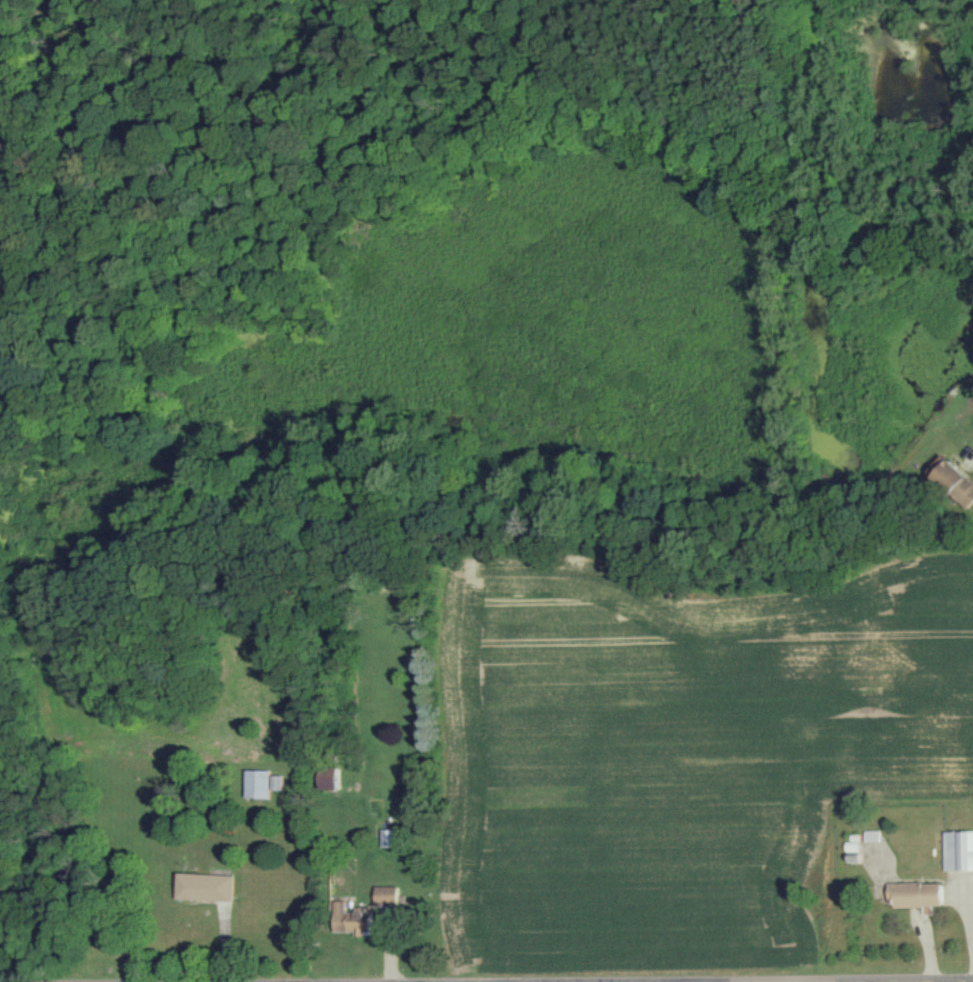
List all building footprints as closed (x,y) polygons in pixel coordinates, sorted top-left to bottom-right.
[(930,473),(967,510),(972,504),(972,481),(947,456),(930,473)] [(320,767),(320,789),(339,789),(339,767),(320,767)] [(268,799),(268,770),(245,770),(245,799),(268,799)] [(281,776),(272,776),(272,789),(281,789),(281,776)] [(394,847),(394,829),(378,829),(378,847),(394,847)] [(943,831),(943,870),(972,870),(972,831),(943,831)] [(231,875),(174,873),(173,899),(230,901),(231,875)] [(889,906),(943,906),(943,882),(889,882),(889,906)] [(394,904),(394,886),(372,886),(372,904),(394,904)] [(331,931),(369,931),(369,911),(343,911),(343,900),(331,900),(331,931)]
